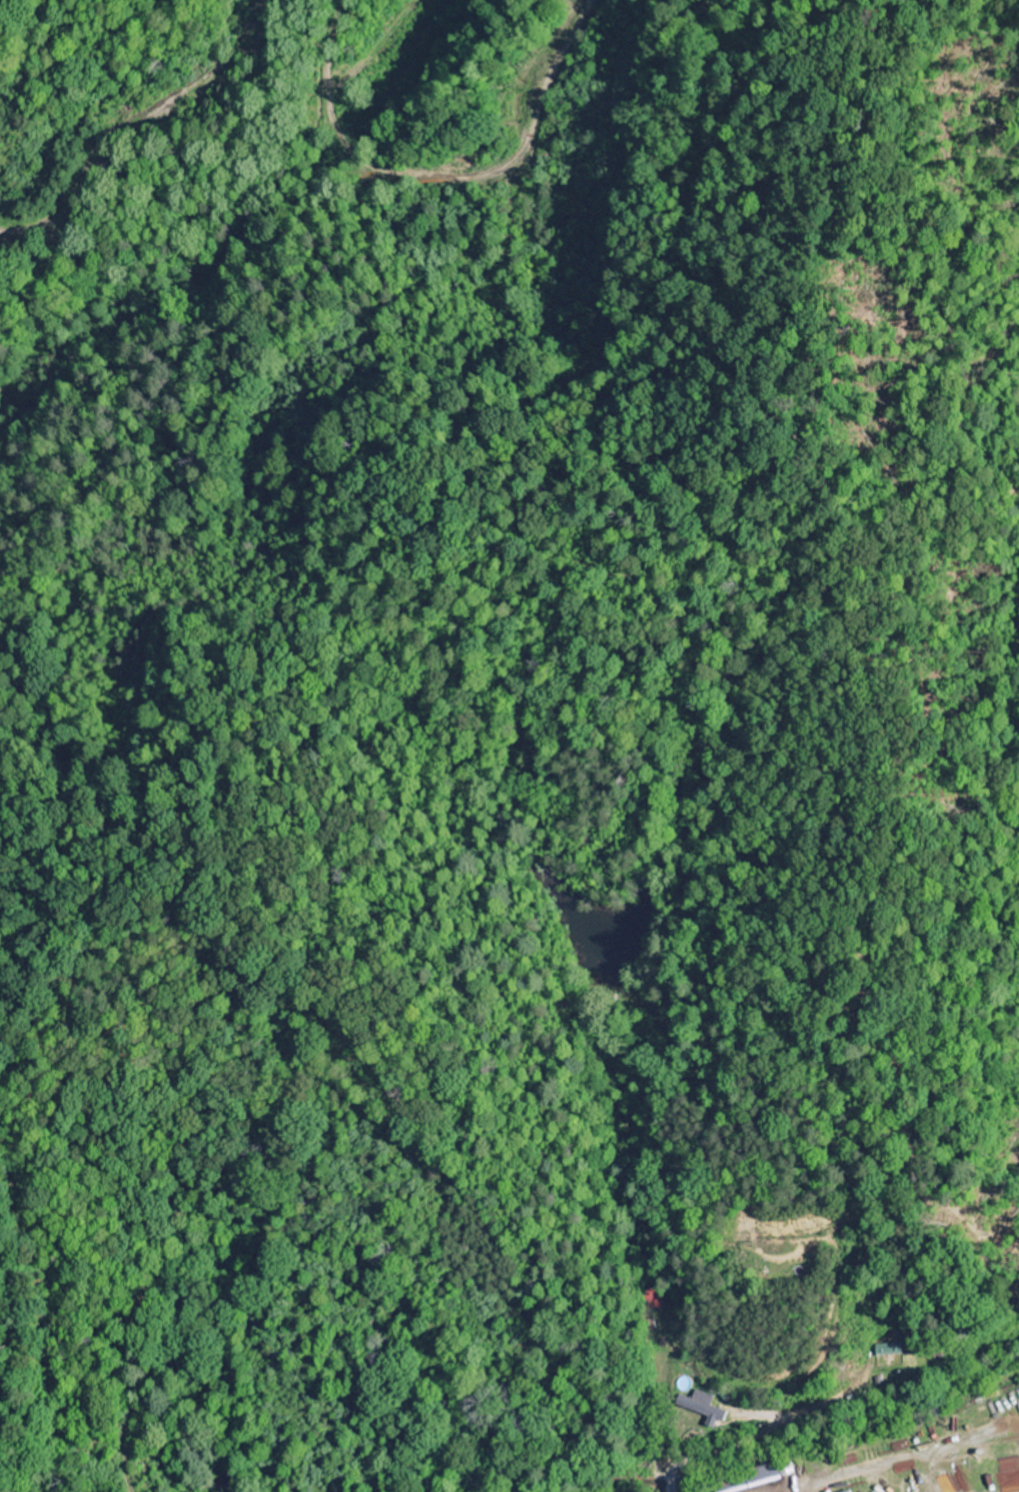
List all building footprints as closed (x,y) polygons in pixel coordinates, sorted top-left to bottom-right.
[(877,1356),(902,1354),(902,1343),(876,1345),(877,1356)] [(715,1397),(696,1390),(692,1399),(686,1397),(683,1407),(709,1416),(706,1425),(715,1429),(718,1420),(724,1423),(728,1412),(711,1406),(715,1397)]
